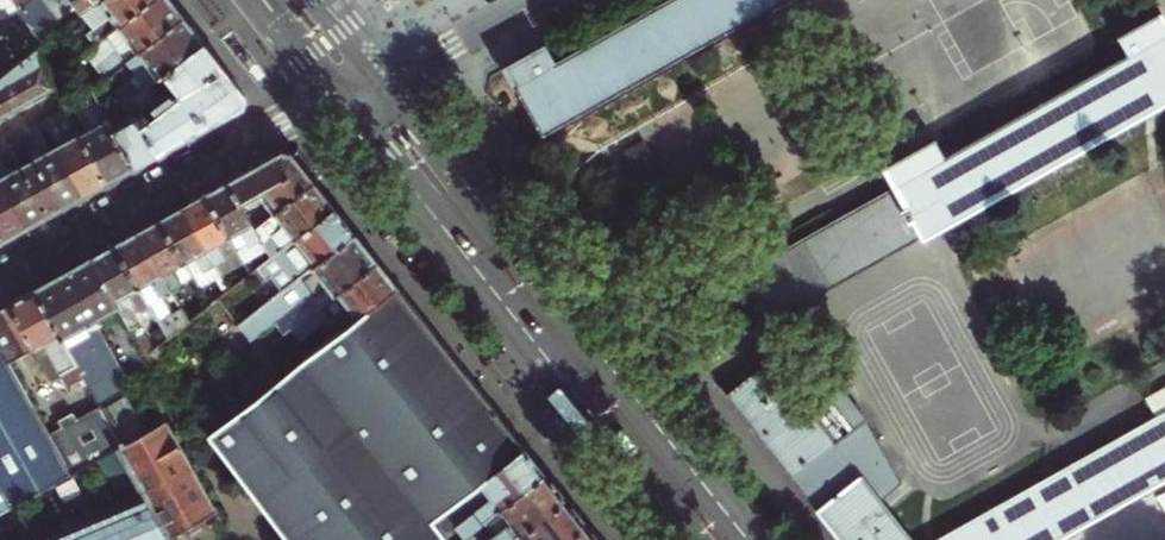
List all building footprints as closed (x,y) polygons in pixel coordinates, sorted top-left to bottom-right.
[(16,0),(0,0),(0,20),(20,10),(16,0)] [(20,10),(34,0),(16,0),(20,10)] [(101,0),(37,0),(61,31),(88,11),(101,0)] [(154,0),(101,0),(88,11),(108,37),(154,0)] [(184,18),(177,8),(170,0),(154,0),(108,37),(105,39),(126,64),(184,18)] [(506,68),(543,135),(782,0),(671,0),(560,64),(548,44),(506,68)] [(1159,14),(1126,33),(1137,51),(947,159),(936,141),(888,168),(899,186),(753,269),(781,317),(1164,100),(1164,11),(1159,14)] [(143,92),(204,44),(196,33),(184,18),(126,64),(116,72),(136,97),(143,92)] [(144,129),(158,155),(172,147),(244,107),(245,96),(237,86),(217,60),(204,44),(143,92),(154,105),(162,115),(152,122),(144,129)] [(24,81),(34,99),(56,87),(38,50),(27,58),(36,74),(24,81)] [(12,112),(34,99),(24,81),(36,74),(27,58),(0,80),(0,90),(12,112)] [(12,112),(0,90),(0,118),(12,112)] [(97,126),(81,134),(107,183),(122,175),(135,167),(109,118),(93,90),(68,109),(75,123),(90,114),(97,126)] [(136,97),(109,118),(135,167),(149,160),(158,155),(144,129),(152,122),(145,113),(154,105),(143,92),(136,97)] [(43,122),(15,137),(55,212),(71,203),(85,196),(58,148),(43,122)] [(81,134),(58,148),(85,196),(95,190),(107,183),(81,134)] [(0,146),(0,178),(28,228),(43,219),(55,212),(15,137),(0,146)] [(258,230),(318,183),(305,166),(294,153),(291,152),(285,151),(231,181),(258,230)] [(1,242),(16,234),(28,228),(0,178),(0,240),(1,242)] [(258,230),(231,181),(220,187),(207,194),(248,266),(271,254),(267,247),(258,230)] [(288,250),(340,210),(331,199),(318,183),(258,230),(267,247),(279,238),(288,250)] [(248,266),(207,194),(196,201),(185,206),(226,278),(248,266)] [(226,278),(185,206),(175,212),(163,219),(203,291),(226,278)] [(293,288),(360,236),(353,228),(340,210),(288,250),(261,270),(270,281),(281,272),(293,288)] [(203,291),(163,219),(152,225),(140,231),(176,295),(182,291),(178,285),(183,282),(196,304),(185,310),(192,323),(212,306),(203,291)] [(176,295),(140,231),(130,237),(117,244),(159,320),(170,339),(192,323),(185,310),(166,320),(166,312),(160,301),(164,299),(161,293),(167,291),(170,298),(176,295)] [(323,311),(382,264),(371,250),(360,236),(293,288),(243,326),(256,342),(275,326),(286,340),(298,330),(323,311)] [(159,320),(117,244),(105,251),(94,257),(127,315),(136,332),(159,320)] [(127,315),(94,257),(64,274),(37,289),(87,378),(103,407),(124,446),(122,448),(154,506),(173,539),(222,511),(171,420),(151,432),(118,373),(125,369),(103,328),(127,315)] [(285,380),(402,289),(393,278),(382,264),(323,311),(298,330),(308,344),(293,356),(282,343),(266,355),(274,366),(285,380)] [(37,289),(12,303),(0,310),(0,344),(10,362),(35,349),(53,381),(64,375),(71,387),(87,378),(37,289)] [(549,475),(541,465),(519,437),(472,378),(402,289),(285,380),(272,391),(214,436),(296,539),(467,539),(488,524),(549,475)] [(150,338),(143,342),(150,354),(157,349),(150,338)] [(74,474),(52,435),(10,362),(0,344),(0,488),(11,508),(74,474)] [(844,539),(915,539),(883,500),(810,407),(773,359),(729,393),(820,509),(844,539)] [(285,380),(274,366),(261,377),(272,391),(285,380)] [(1158,419),(1164,415),(1164,387),(1146,398),(1158,419)] [(833,389),(810,407),(883,500),(905,482),(860,401),(848,407),(833,389)] [(74,474),(122,448),(124,446),(103,407),(80,420),(76,413),(61,421),(65,428),(52,435),(74,474)] [(1110,508),(1120,524),(1164,499),(1164,415),(1158,419),(942,539),(1053,539),(1110,508)] [(122,456),(102,465),(116,497),(136,489),(122,456)] [(572,503),(563,493),(549,475),(488,524),(499,539),(498,539),(525,539),(572,503)] [(11,508),(0,488),(0,514),(11,508)] [(592,529),(583,517),(572,503),(525,539),(578,539),(592,529)] [(173,539),(154,506),(73,539),(173,539)] [(592,529),(578,539),(601,539),(592,529)]
